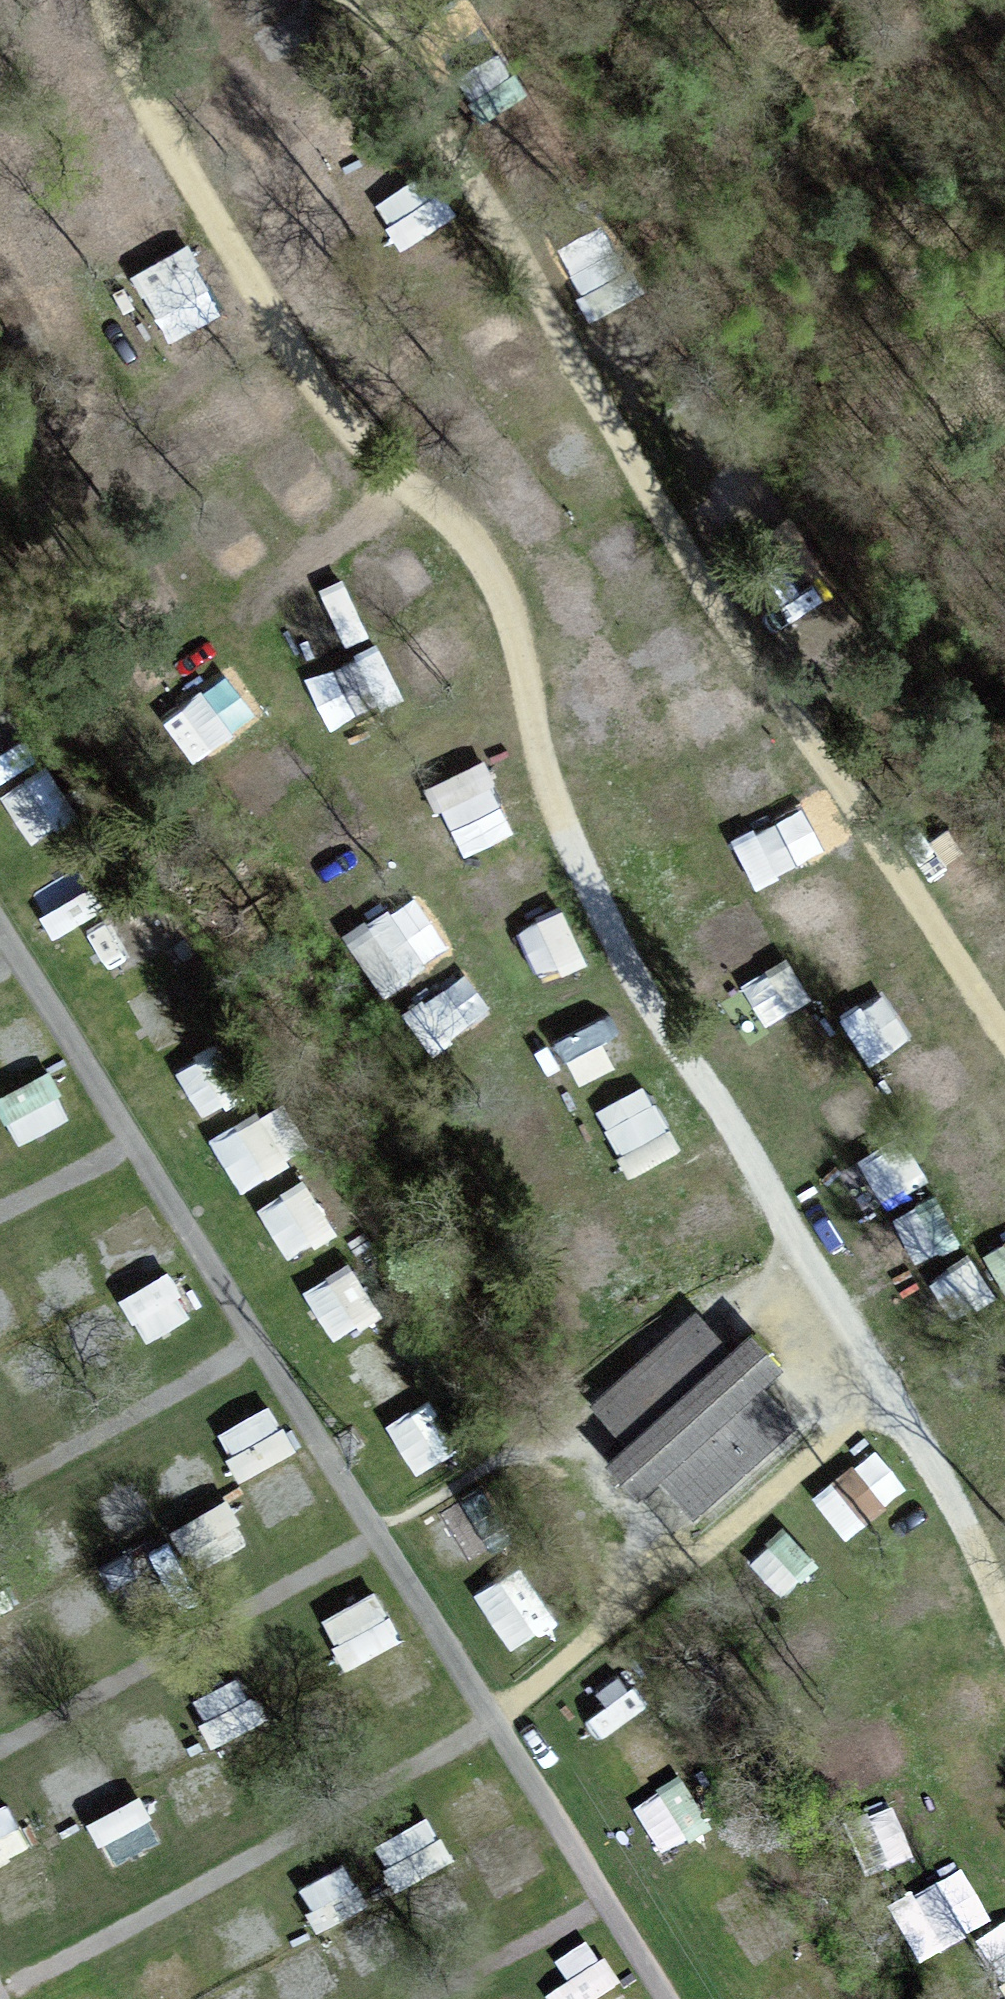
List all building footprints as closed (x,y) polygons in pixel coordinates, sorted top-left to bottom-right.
[(519,157),(558,140),(544,107),(505,124),(519,157)] [(411,239),(463,207),(421,139),(369,172),(411,239)] [(178,333),(234,309),(203,236),(147,259),(178,333)] [(616,312),(647,381),(686,364),(655,295),(616,312)] [(491,488),(539,549),(580,516),(533,456),(491,488)] [(605,559),(645,543),(627,499),(587,516),(605,559)] [(352,576),(382,616),(444,571),(415,531),(352,576)] [(311,664),(377,616),(344,571),(278,619),(311,664)] [(322,676),(348,720),(414,681),(389,637),(322,676)] [(596,662),(623,729),(673,709),(646,642),(596,662)] [(210,743),(269,709),(244,665),(185,698),(210,743)] [(51,754),(7,789),(43,835),(88,800),(51,754)] [(810,796),(741,832),(766,878),(834,842),(810,796)] [(679,904),(751,871),(730,825),(658,858),(679,904)] [(36,888),(62,928),(107,900),(81,859),(36,888)] [(812,921),(859,899),(841,861),(794,883),(812,921)] [(112,967),(189,935),(171,890),(93,921),(112,967)] [(411,907),(367,944),(412,998),(456,961),(411,907)] [(528,928),(551,983),(599,963),(576,907),(528,928)] [(742,974),(757,1020),(820,999),(804,953),(742,974)] [(877,1057),(945,1016),(917,969),(848,1010),(877,1057)] [(813,1085),(861,1059),(833,1009),(786,1035),(813,1085)] [(603,1012),(558,1036),(580,1077),(626,1053),(603,1012)] [(182,1061),(214,1112),(257,1085),(225,1034),(182,1061)] [(915,1091),(951,1066),(933,1042),(897,1067),(915,1091)] [(27,1137),(82,1107),(57,1062),(2,1091),(27,1137)] [(823,1097),(852,1145),(899,1116),(870,1068),(823,1097)] [(652,1074),(600,1102),(637,1169),(689,1141),(652,1074)] [(251,1185),(308,1154),(277,1098),(220,1129),(251,1185)] [(863,1154),(891,1198),(938,1168),(910,1124),(863,1154)] [(265,1199),(295,1252),(351,1221),(320,1168),(265,1199)] [(921,1253),(964,1230),(941,1189),(899,1212),(921,1253)] [(344,1335),(391,1303),(357,1253),(310,1284),(344,1335)] [(152,1333),(201,1305),(176,1261),(127,1290),(152,1333)] [(0,1281),(0,1337),(34,1318),(11,1275),(0,1281)] [(384,1399),(429,1372),(396,1319),(352,1346),(384,1399)] [(701,1324),(604,1411),(632,1442),(609,1463),(636,1493),(659,1472),(688,1504),(784,1417),(756,1385),(779,1365),(752,1335),(729,1355),(701,1324)] [(286,1396),(226,1417),(244,1469),(303,1448),(286,1396)] [(437,1472),(471,1452),(445,1408),(412,1428),(437,1472)] [(851,1529),(917,1481),(886,1437),(819,1485),(851,1529)] [(275,1523),(331,1491),(305,1447),(250,1478),(275,1523)] [(447,1568),(521,1524),(494,1479),(420,1523),(447,1568)] [(180,1519),(207,1564),(261,1532),(234,1487),(180,1519)] [(779,1579),(817,1555),(796,1522),(758,1545),(779,1579)] [(180,1525),(110,1555),(132,1606),(202,1577),(180,1525)] [(391,1582),(330,1605),(350,1657),(410,1635),(391,1582)] [(251,1671),(199,1689),(216,1735),(268,1717),(251,1671)] [(698,1773),(643,1793),(663,1847),(718,1826),(698,1773)] [(96,1815),(122,1861),(172,1833),(146,1787),(96,1815)] [(906,1861),(951,1831),(923,1789),(878,1819),(906,1861)] [(0,1799),(0,1855),(25,1846),(5,1797),(0,1799)] [(395,1873),(456,1858),(444,1813),(384,1827),(395,1873)] [(319,1917),(368,1900),(343,1827),(294,1844),(319,1917)] [(932,1948),(1000,1917),(975,1863),(907,1893),(932,1948)] [(440,1921),(471,1893),(444,1864),(413,1892),(440,1921)] [(767,1875),(726,1897),(758,1955),(799,1933),(767,1875)] [(360,1966),(405,1952),(390,1904),(346,1918),(360,1966)] [(989,1928),(1004,1963),(1004,1921),(989,1928)] [(290,1998),(313,1998),(348,1981),(322,1932),(269,1959),(290,1998)] [(552,1962),(573,1998),(597,1998),(627,1982),(600,1935),(552,1962)]
